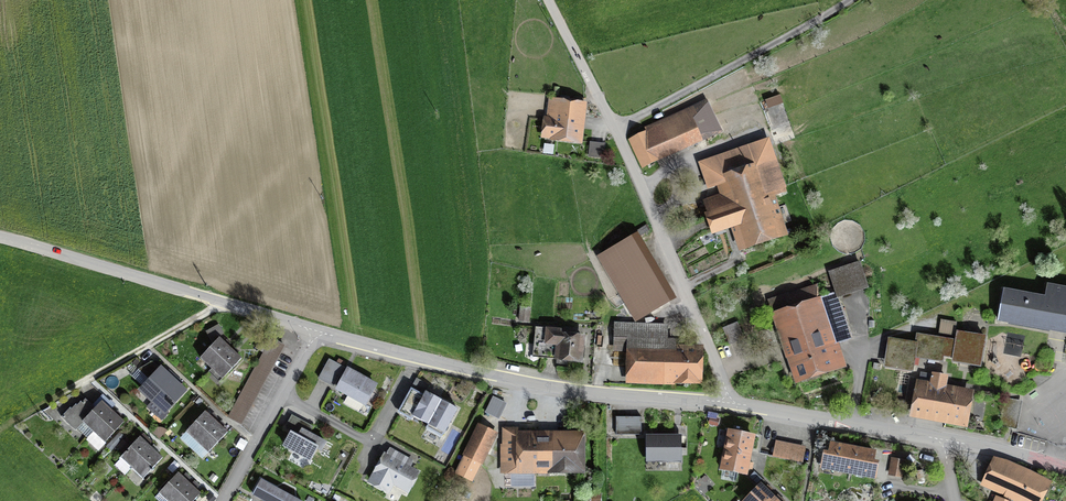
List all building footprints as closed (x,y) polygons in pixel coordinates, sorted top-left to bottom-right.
[(588,102),(550,97),(543,145),(582,150),(588,102)] [(708,99),(626,136),(643,172),(725,135),(708,99)] [(764,148),(709,165),(719,199),(698,205),(710,243),(732,236),(740,259),(793,243),(764,148)] [(640,235),(599,258),(634,319),(675,296),(640,235)] [(861,263),(829,274),(837,299),(870,289),(861,263)] [(1001,290),(995,326),(1065,339),(1065,290),(1049,287),(1047,298),(1001,290)] [(822,292),(770,309),(796,387),(848,370),(822,292)] [(529,308),(521,308),(520,321),(528,322),(529,308)] [(738,321),(722,327),(729,344),(744,338),(738,321)] [(618,322),(616,350),(631,350),(630,378),(699,381),(700,345),(664,344),(665,324),(618,322)] [(588,332),(530,326),(527,362),(584,368),(588,332)] [(917,343),(891,339),(886,365),(913,370),(915,357),(953,364),(955,355),(981,360),(985,336),(958,332),(956,340),(918,334),(917,343)] [(262,336),(255,348),(262,352),(269,340),(262,336)] [(199,358),(210,369),(231,348),(220,337),(199,358)] [(267,345),(280,352),(284,345),(271,339),(267,345)] [(264,352),(277,358),(280,352),(267,345),(264,352)] [(242,358),(231,348),(210,369),(221,380),(242,358)] [(261,358),(273,365),(277,358),(264,352),(261,358)] [(257,365),(270,371),(273,365),(261,358),(257,365)] [(380,387),(330,358),(317,380),(367,409),(380,387)] [(152,400),(171,381),(150,361),(140,371),(152,382),(143,391),(152,400)] [(253,371),(266,378),(270,371),(257,365),(253,371)] [(978,384),(918,370),(908,412),(969,426),(978,384)] [(250,378),(263,385),(266,378),(253,371),(250,378)] [(246,385),(259,391),(263,385),(250,378),(246,385)] [(171,381),(152,400),(165,412),(183,393),(171,381)] [(243,391),(256,398),(259,391),(246,385),(243,391)] [(401,414),(425,426),(440,397),(416,385),(401,414)] [(239,398),(252,404),(256,398),(243,391),(239,398)] [(93,431),(112,412),(110,410),(113,406),(104,398),(94,408),(82,396),(61,418),(74,430),(83,422),(93,431)] [(462,409),(440,397),(425,426),(447,438),(462,409)] [(1019,401),(1003,397),(997,426),(1012,429),(1019,401)] [(236,404),(248,411),(252,404),(239,398),(236,404)] [(508,406),(494,399),(486,414),(500,421),(508,406)] [(165,412),(152,400),(145,407),(163,423),(169,416),(165,412)] [(232,411),(245,417),(248,411),(236,404),(232,411)] [(197,442),(216,421),(204,410),(185,431),(197,442)] [(245,417),(232,411),(229,417),(241,424),(245,417)] [(112,412),(93,431),(105,443),(124,424),(112,412)] [(216,421),(197,442),(209,452),(228,431),(216,421)] [(497,435),(477,425),(454,475),(473,484),(497,435)] [(729,429),(725,449),(751,455),(755,435),(729,429)] [(298,437),(291,434),(283,449),(311,464),(318,451),(323,453),(327,445),(301,431),(298,437)] [(588,432),(503,433),(503,475),(588,474),(588,432)] [(683,435),(646,434),(645,462),(682,462),(683,435)] [(130,468),(150,447),(140,438),(114,465),(124,475),(130,468)] [(878,449),(822,439),(817,468),(873,478),(878,449)] [(807,449),(777,443),(773,458),(804,465),(807,449)] [(150,447),(130,468),(144,481),(163,460),(150,447)] [(415,463),(388,449),(369,485),(389,496),(394,486),(410,495),(421,474),(412,469),(415,463)] [(747,477),(751,455),(725,449),(720,472),(747,477)] [(903,461),(892,460),(890,478),(900,479),(903,461)] [(996,460),(984,486),(1017,500),(1038,500),(1046,483),(996,460)] [(174,462),(168,468),(172,472),(178,466),(174,462)] [(188,483),(176,473),(154,497),(158,500),(171,500),(188,483)] [(261,481),(252,498),(258,500),(297,500),(261,481)] [(171,500),(191,500),(199,492),(188,483),(171,500)] [(774,499),(760,486),(746,500),(772,500),(774,499)]
